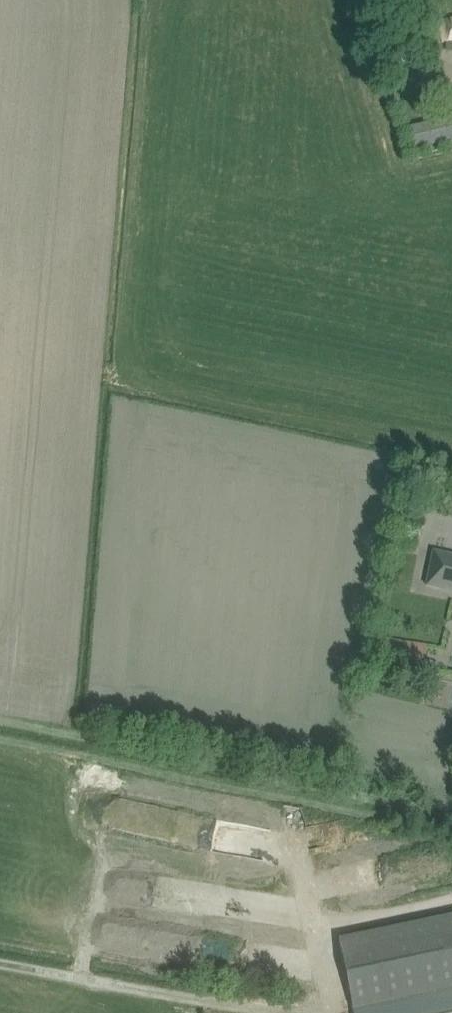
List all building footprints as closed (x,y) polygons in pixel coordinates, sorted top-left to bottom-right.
[(445,42),(451,41),(451,21),(440,23),(445,42)] [(414,147),(451,138),(451,120),(451,115),(408,125),(414,147)] [(451,590),(451,554),(433,550),(426,584),(451,590)] [(370,660),(381,662),(382,660),(422,667),(426,643),(386,636),(386,638),(373,636),(370,660)] [(338,939),(352,1008),(353,1012),(451,1012),(451,915),(338,939)]
